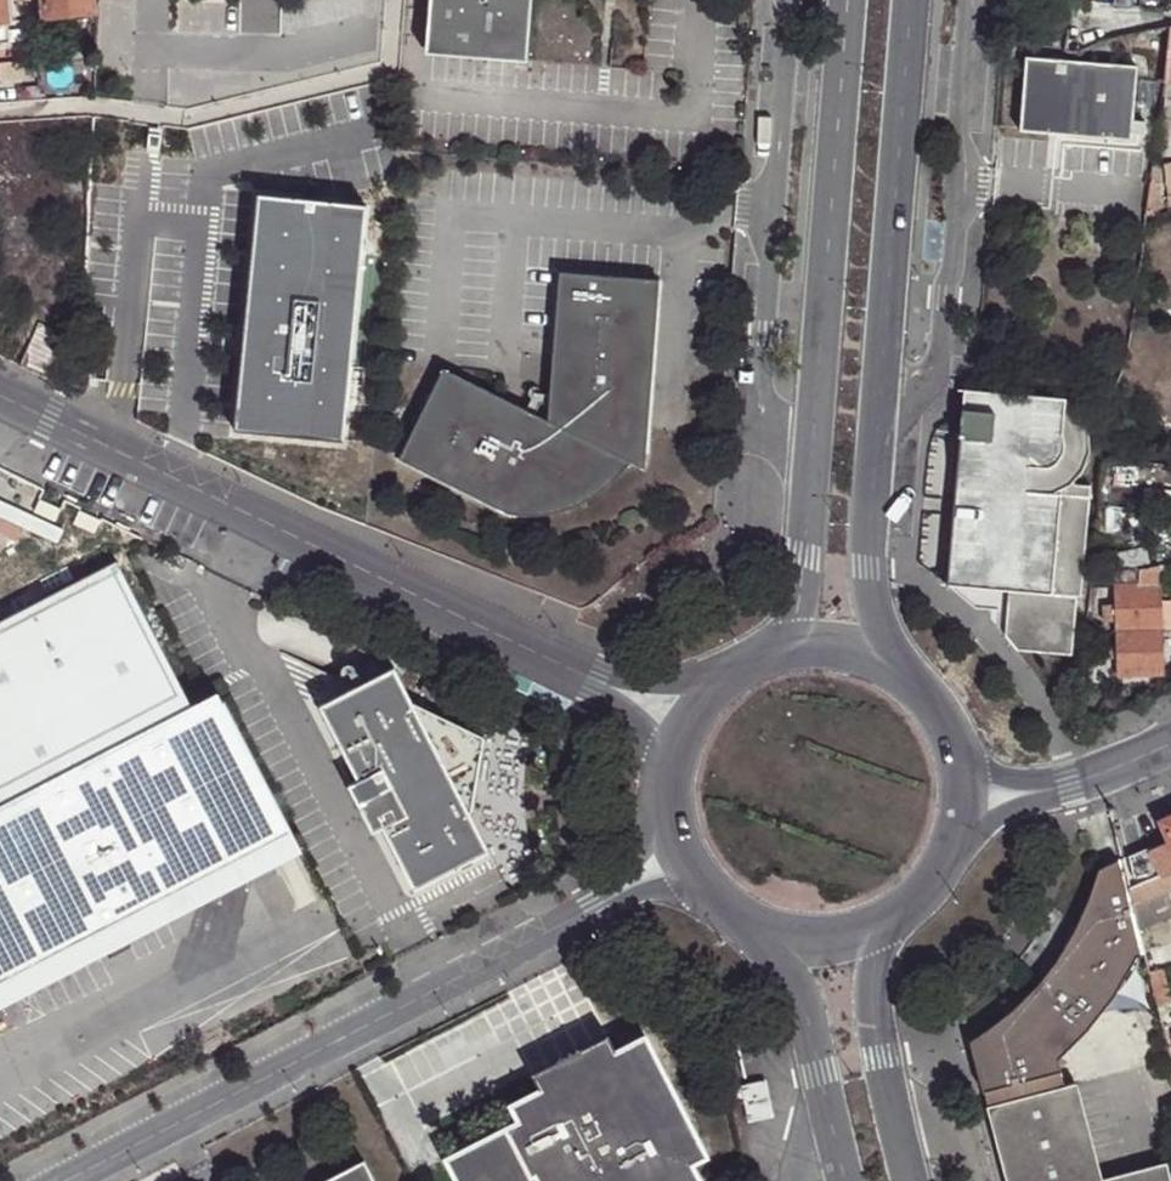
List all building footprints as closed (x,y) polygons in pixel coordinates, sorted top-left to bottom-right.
[(9,41),(8,31),(5,0),(0,0),(0,42),(9,41)] [(94,12),(93,0),(44,0),(46,18),(94,12)] [(422,41),(523,50),(527,0),(425,0),(422,41)] [(1072,9),(1072,1),(1072,0),(1058,0),(1057,9),(1072,9)] [(1169,28),(1163,84),(1170,85),(1170,28),(1169,28)] [(523,50),(422,41),(421,47),(522,57),(523,50)] [(1135,68),(1024,59),(1018,133),(1048,136),(1048,128),(1064,130),(1063,137),(1129,142),(1135,68)] [(1158,120),(1170,123),(1170,107),(1160,104),(1158,120)] [(1064,130),(1048,128),(1048,136),(1063,137),(1064,130)] [(362,206),(255,200),(235,443),(338,455),(362,206)] [(645,467),(658,279),(558,272),(552,356),(547,421),(444,371),(400,461),(509,514),(518,515),(532,516),(539,515),(553,513),(566,509),(579,503),(590,495),(601,485),(606,480),(614,469),(621,456),(645,467)] [(20,366),(53,382),(72,336),(39,322),(20,366)] [(960,403),(959,414),(1059,424),(1060,412),(1061,396),(972,389),(961,388),(960,403)] [(955,476),(944,586),(1005,590),(1002,634),(1014,648),(1070,652),(1074,595),(1078,595),(1088,486),(1053,483),(1054,478),(1059,424),(959,414),(955,476)] [(79,513),(74,526),(96,535),(101,522),(79,513)] [(113,557),(0,616),(0,1008),(305,851),(218,691),(193,705),(113,557)] [(1151,567),(1114,574),(1115,586),(1159,585),(1159,567),(1151,567)] [(1115,586),(1114,574),(1112,574),(1105,575),(1107,587),(1115,586)] [(1159,585),(1115,586),(1116,630),(1161,629),(1160,600),(1159,585)] [(1160,600),(1161,629),(1170,629),(1170,600),(1160,600)] [(1163,674),(1161,629),(1116,630),(1117,647),(1117,655),(1118,675),(1163,674)] [(1117,655),(1117,647),(1094,648),(1094,659),(1103,659),(1111,656),(1117,655)] [(396,667),(319,705),(357,778),(349,786),(373,832),(384,827),(415,889),(490,850),(471,815),(484,738),(414,702),(396,667)] [(1161,821),(1169,840),(1170,844),(1170,816),(1161,821)] [(1170,871),(1170,844),(1169,840),(1149,849),(1162,875),(1170,871)] [(1162,875),(1149,849),(1149,847),(1123,858),(1134,904),(1167,891),(1170,890),(1170,871),(1162,875)] [(970,1042),(986,1107),(1065,1087),(1058,1060),(1088,1031),(1113,1000),(1138,957),(1146,955),(1141,932),(1134,904),(1123,858),(1100,864),(1094,886),(1078,922),(1058,956),(1034,987),(1006,1014),(970,1042)] [(1167,891),(1134,904),(1141,932),(1170,920),(1170,901),(1167,891)] [(1159,1005),(1170,1002),(1170,996),(1164,967),(1150,972),(1159,1005)] [(455,1180),(698,1180),(690,1165),(705,1158),(643,1038),(614,1053),(605,1037),(529,1076),(538,1092),(509,1107),(517,1123),(444,1160),(455,1180)] [(768,1080),(741,1087),(749,1123),(774,1117),(768,1080)] [(1005,1180),(1100,1180),(1076,1085),(1065,1087),(986,1107),(1005,1180)] [(329,1180),(372,1180),(362,1164),(329,1180)] [(1167,1172),(1133,1180),(1169,1180),(1167,1172)]
